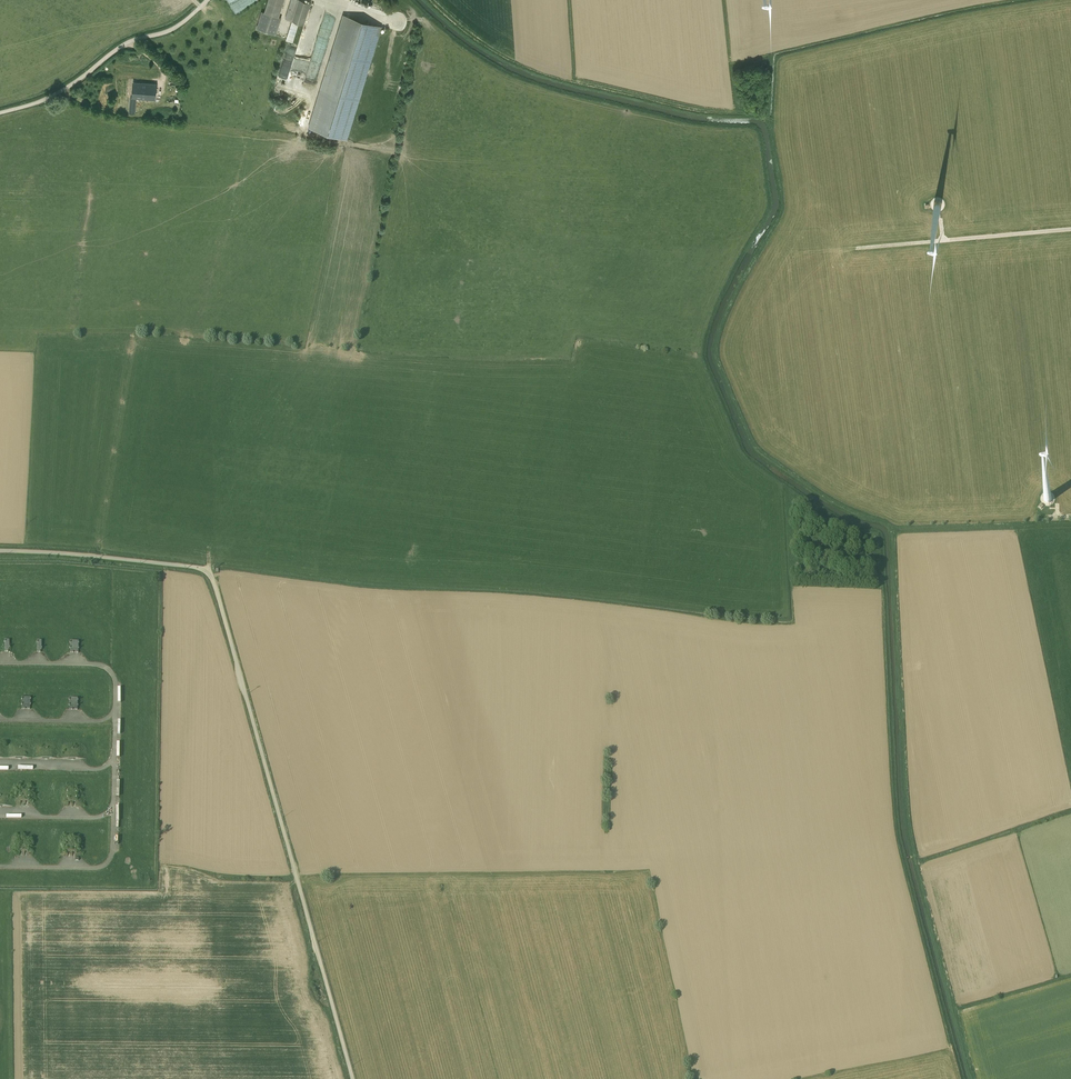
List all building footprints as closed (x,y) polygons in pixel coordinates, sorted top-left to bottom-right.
[(254,0),(235,0),(239,8),(254,0)] [(277,34),(282,17),(278,16),(283,0),(269,0),(265,13),(262,12),(257,27),(277,34)] [(305,0),(292,0),(286,17),(304,23),(311,2),(305,0)] [(350,137),(382,26),(342,14),(310,126),(350,137)] [(324,51),(327,40),(318,38),(317,44),(317,47),(320,48),(320,50),(324,51)] [(127,84),(115,83),(114,85),(114,87),(115,89),(117,89),(116,98),(127,99),(127,97),(131,98),(132,98),(133,82),(127,81),(127,84)] [(156,84),(133,82),(132,98),(136,98),(155,100),(156,84)] [(79,653),(79,641),(71,641),(71,653),(79,653)] [(30,709),(30,697),(21,697),(22,709),(30,709)] [(70,710),(78,710),(78,698),(70,698),(70,710)]
